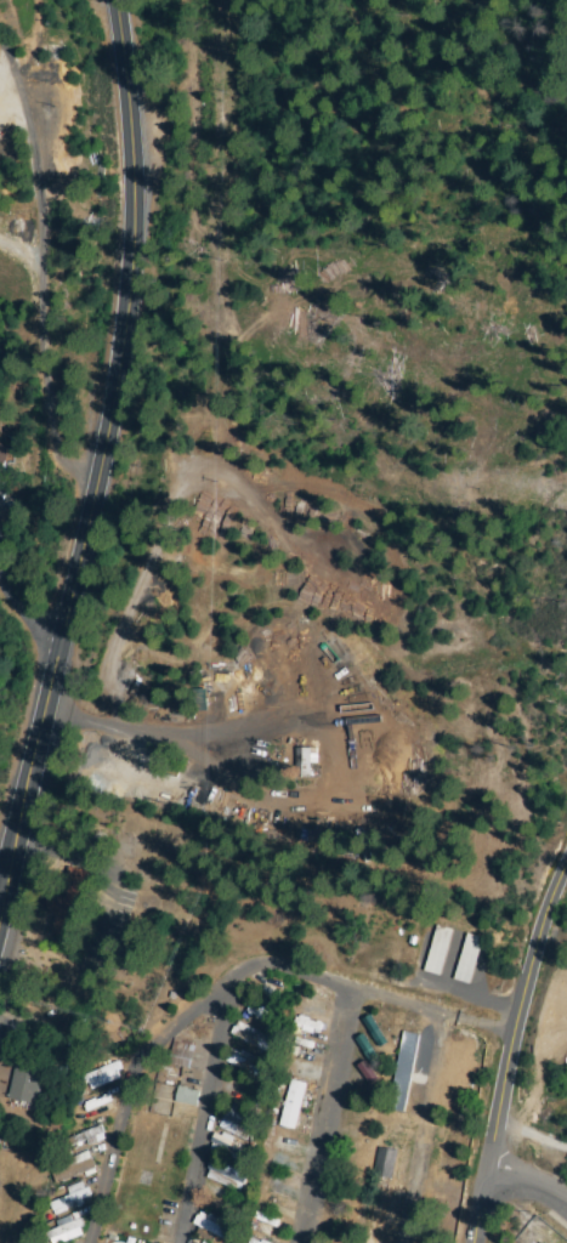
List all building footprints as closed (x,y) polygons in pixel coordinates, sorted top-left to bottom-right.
[(6,472),(0,470),(0,450),(11,453),(6,472)] [(295,771),(308,750),(317,756),(305,777),(295,771)] [(429,974),(438,925),(449,927),(440,976),(429,974)] [(455,980),(466,937),(482,941),(471,983),(455,980)] [(300,1003),(302,997),(319,1003),(317,1008),(300,1003)] [(240,1022),(272,1044),(266,1052),(234,1031),(240,1022)] [(402,1034),(419,1037),(404,1112),(389,1109),(402,1034)] [(263,1072),(250,1083),(229,1057),(243,1046),(263,1072)] [(193,1050),(189,1069),(174,1067),(176,1048),(193,1050)] [(35,1103),(8,1096),(19,1056),(46,1063),(35,1103)] [(93,1089),(86,1077),(114,1060),(121,1071),(93,1089)] [(313,1092),(295,1130),(276,1120),(294,1083),(313,1092)] [(178,1089),(198,1092),(194,1106),(176,1102),(178,1089)] [(226,1106),(257,1117),(250,1137),(220,1128),(226,1106)] [(102,1135),(69,1147),(66,1139),(100,1128),(102,1135)] [(268,1133),(271,1128),(296,1139),(294,1145),(268,1133)] [(250,1151),(248,1159),(211,1150),(216,1134),(233,1139),(231,1146),(250,1151)] [(395,1154),(390,1176),(374,1173),(378,1152),(395,1154)] [(52,1171),(86,1154),(93,1169),(59,1186),(52,1171)] [(214,1162),(246,1176),(240,1190),(208,1176),(214,1162)] [(267,1171),(282,1177),(277,1187),(263,1181),(267,1171)] [(90,1197),(53,1216),(49,1207),(85,1187),(90,1197)] [(253,1209),(284,1222),(280,1230),(249,1216),(253,1209)] [(237,1232),(230,1242),(222,1242),(193,1225),(202,1211),(237,1232)] [(84,1227),(51,1242),(48,1242),(44,1235),(79,1218),(84,1227)]
